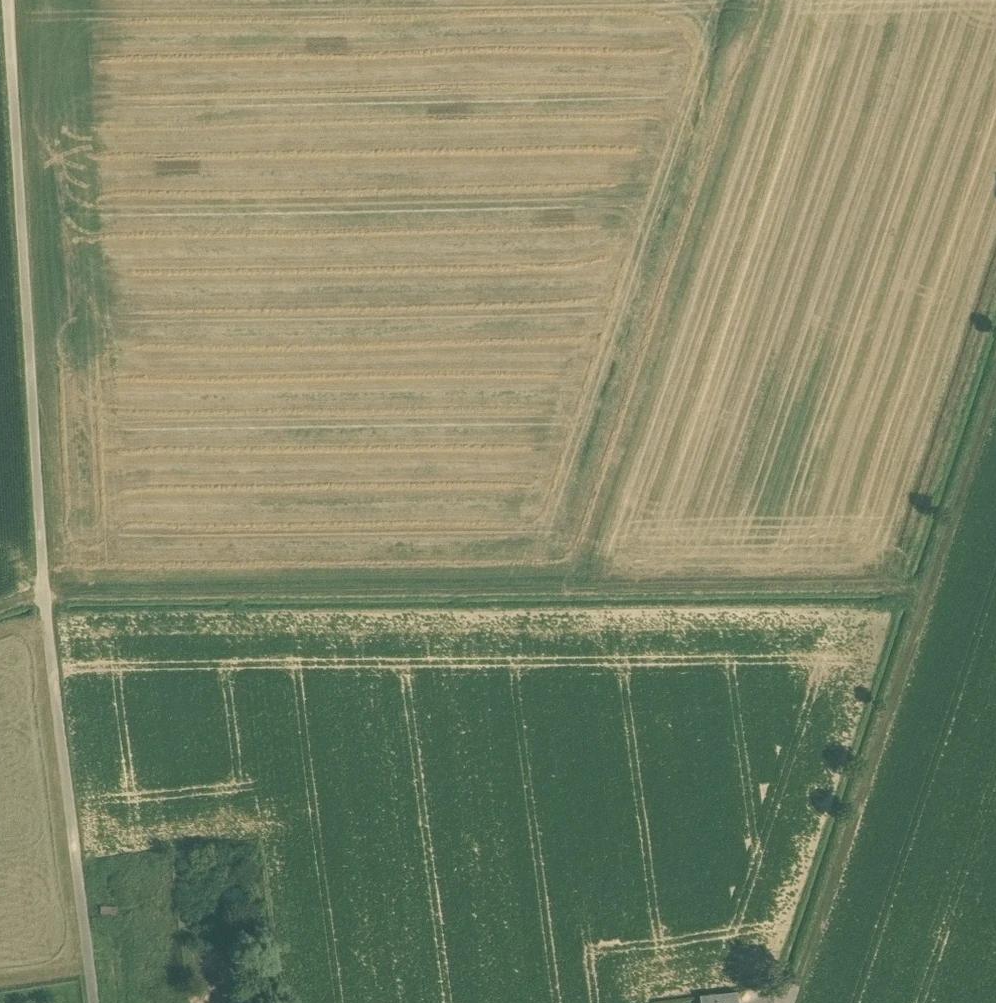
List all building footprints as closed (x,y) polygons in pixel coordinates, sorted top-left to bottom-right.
[(715,996),(716,1002),(739,1002),(738,993),(715,996)]
